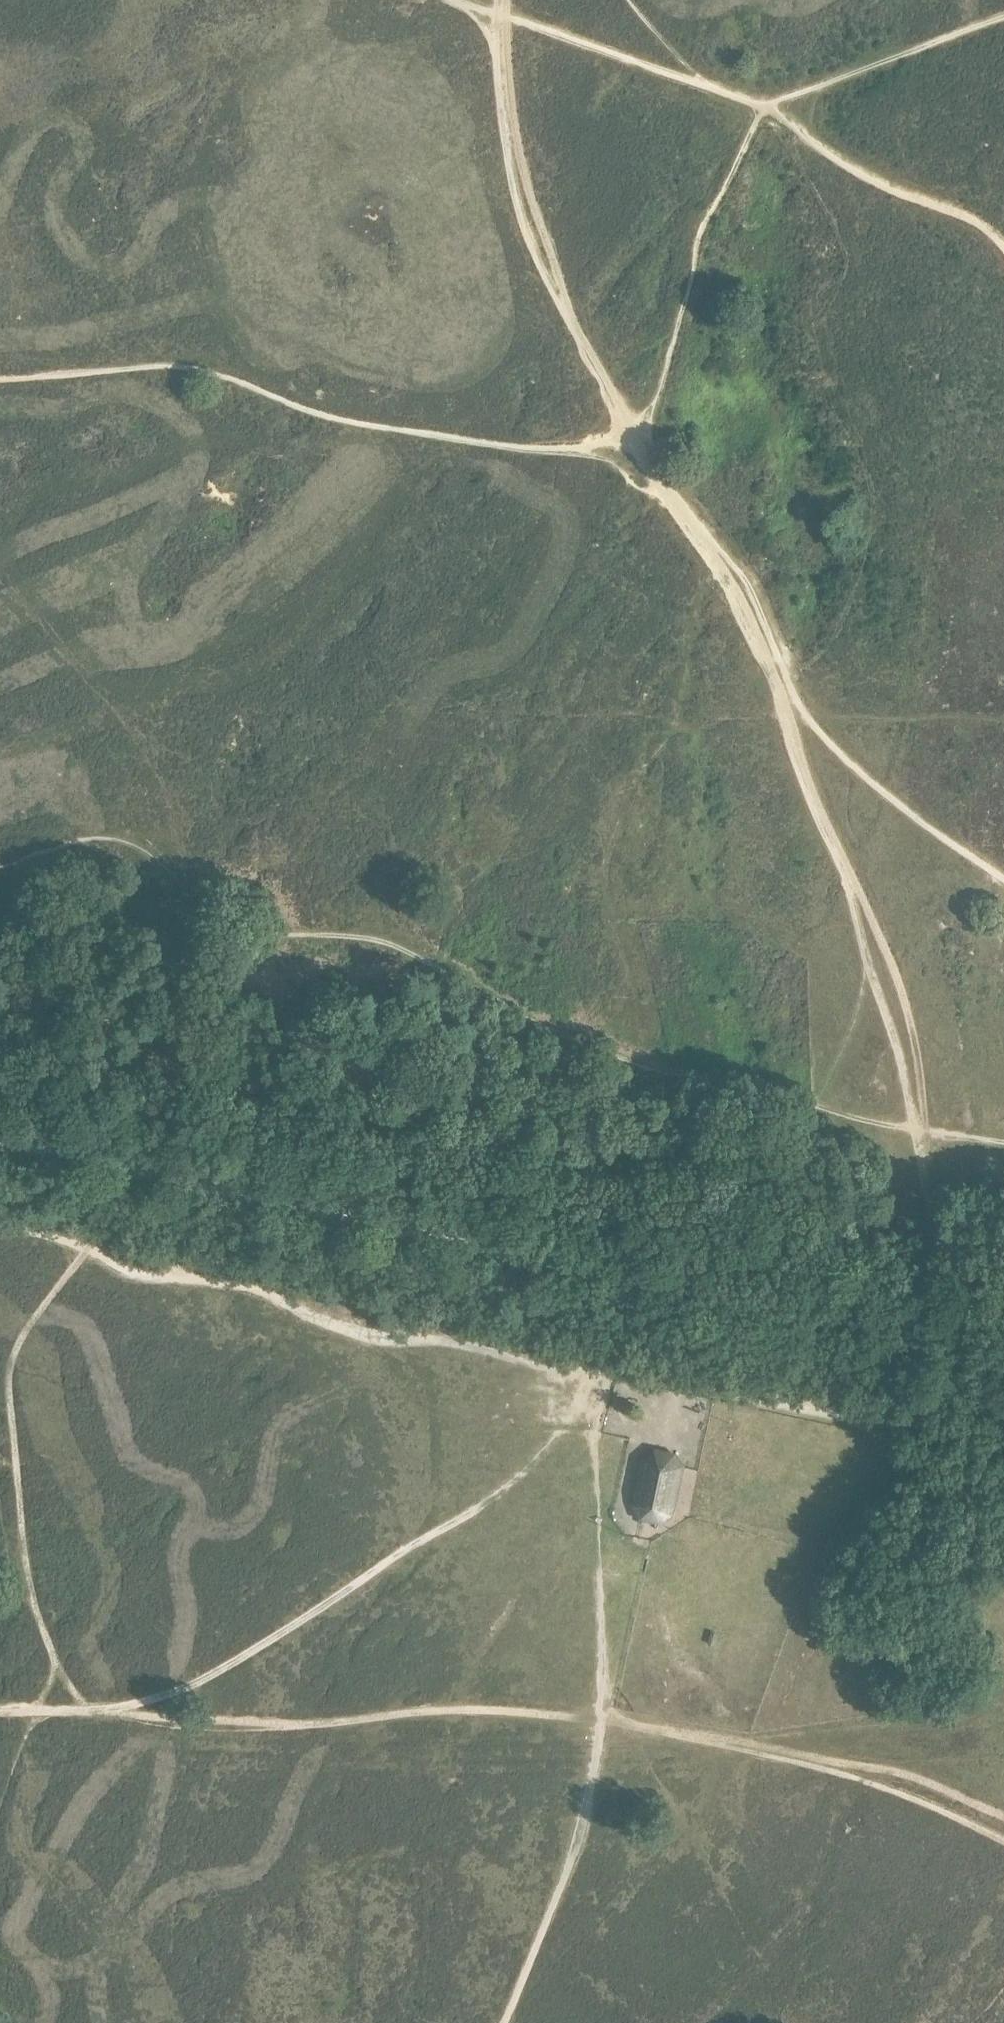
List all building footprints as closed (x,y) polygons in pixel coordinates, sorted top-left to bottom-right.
[(654,1446),(641,1454),(630,1503),(641,1518),(654,1520),(661,1521),(674,1510),(683,1463),(675,1449),(654,1446)]
